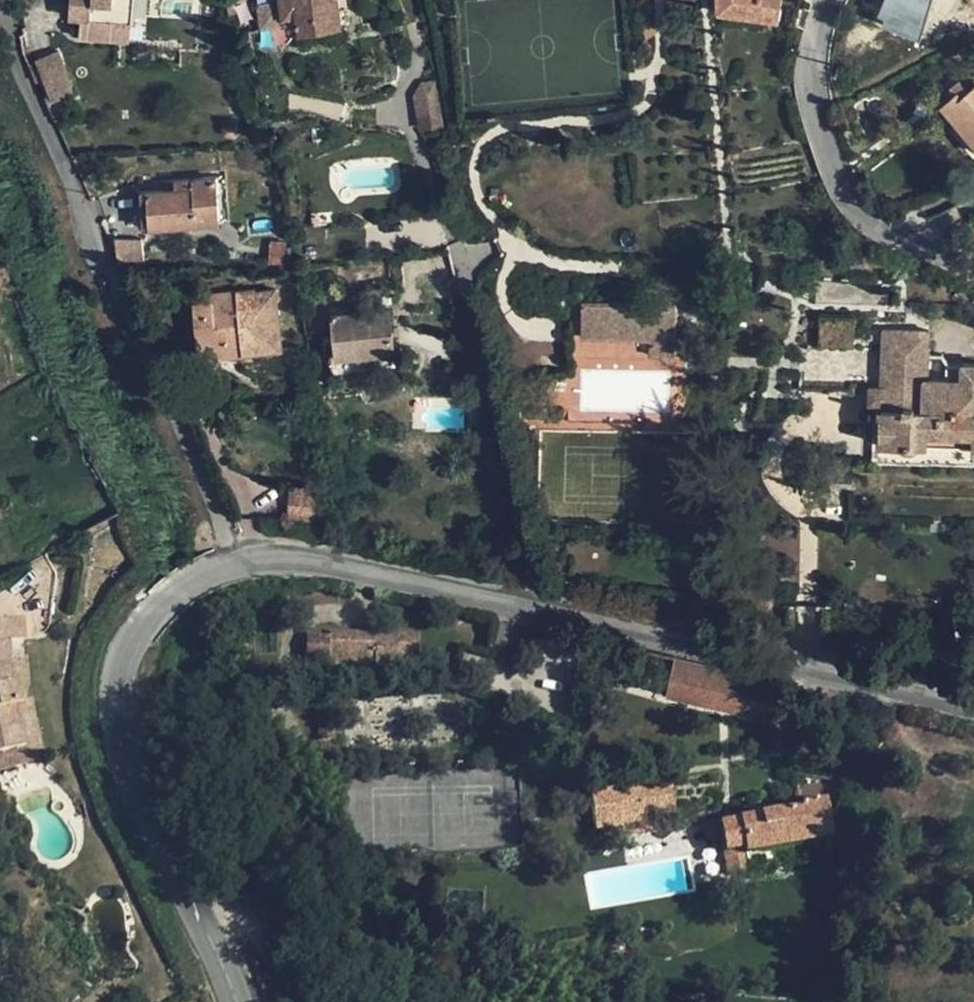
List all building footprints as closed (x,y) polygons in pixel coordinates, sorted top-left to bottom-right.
[(83,17),(82,37),(130,39),(132,0),(63,0),(62,15),(83,17)] [(280,2),(284,26),(298,23),(300,33),(343,25),(339,0),(280,0),(280,2)] [(781,0),(712,0),(713,25),(782,21),(781,0)] [(929,0),(884,0),(877,28),(921,38),(929,0)] [(280,2),(267,5),(272,27),(284,26),(280,2)] [(693,52),(684,52),(684,68),(692,68),(693,52)] [(29,66),(36,84),(44,80),(61,73),(53,53),(36,60),(37,62),(29,66)] [(431,72),(416,73),(410,88),(417,121),(438,117),(431,72)] [(61,73),(44,80),(52,100),(69,93),(61,73)] [(964,86),(958,92),(962,97),(969,91),(964,86)] [(969,91),(962,97),(958,92),(943,104),(973,140),(973,87),(969,91)] [(642,149),(642,157),(658,158),(658,152),(657,149),(642,149)] [(147,192),(150,226),(218,222),(215,179),(174,182),(174,191),(147,192)] [(144,226),(150,226),(147,192),(141,193),(144,226)] [(141,240),(115,244),(125,263),(143,262),(141,240)] [(282,241),(270,241),(270,262),(283,262),(282,241)] [(214,302),(199,304),(192,305),(198,359),(244,354),(282,351),(276,291),(256,293),(257,290),(237,292),(239,308),(214,310),(214,302)] [(198,295),(199,304),(214,302),(214,310),(239,308),(237,292),(198,295)] [(676,355),(676,305),(582,303),(581,338),(649,339),(649,354),(676,355)] [(394,350),(390,310),(317,318),(318,330),(333,328),(336,357),(394,350)] [(880,336),(880,350),(806,351),(806,396),(879,397),(880,423),(874,423),(872,457),(917,457),(917,466),(972,467),(972,460),(973,460),(973,366),(958,366),(958,371),(942,372),(942,377),(942,382),(926,381),(926,377),(925,335),(880,336)] [(917,457),(872,457),(871,464),(917,466),(917,457)] [(310,519),(312,491),(289,489),(287,518),(310,519)] [(25,747),(16,704),(20,700),(21,696),(20,692),(16,690),(10,690),(8,660),(6,641),(22,640),(20,619),(0,620),(0,753),(25,747)] [(416,666),(416,656),(396,655),(396,665),(416,666)] [(25,659),(8,660),(10,690),(16,690),(27,689),(25,659)] [(666,694),(786,721),(787,716),(794,686),(674,659),(666,694)] [(42,761),(30,702),(16,704),(25,747),(0,753),(0,771),(42,761)] [(671,786),(590,796),(596,835),(624,831),(622,820),(652,815),(652,822),(675,819),(671,786)] [(750,867),(747,851),(830,835),(824,798),(788,804),(788,806),(754,811),(754,817),(720,823),(725,852),(722,853),(725,872),(750,867)] [(654,832),(652,822),(652,815),(622,820),(624,831),(625,836),(654,832)]
